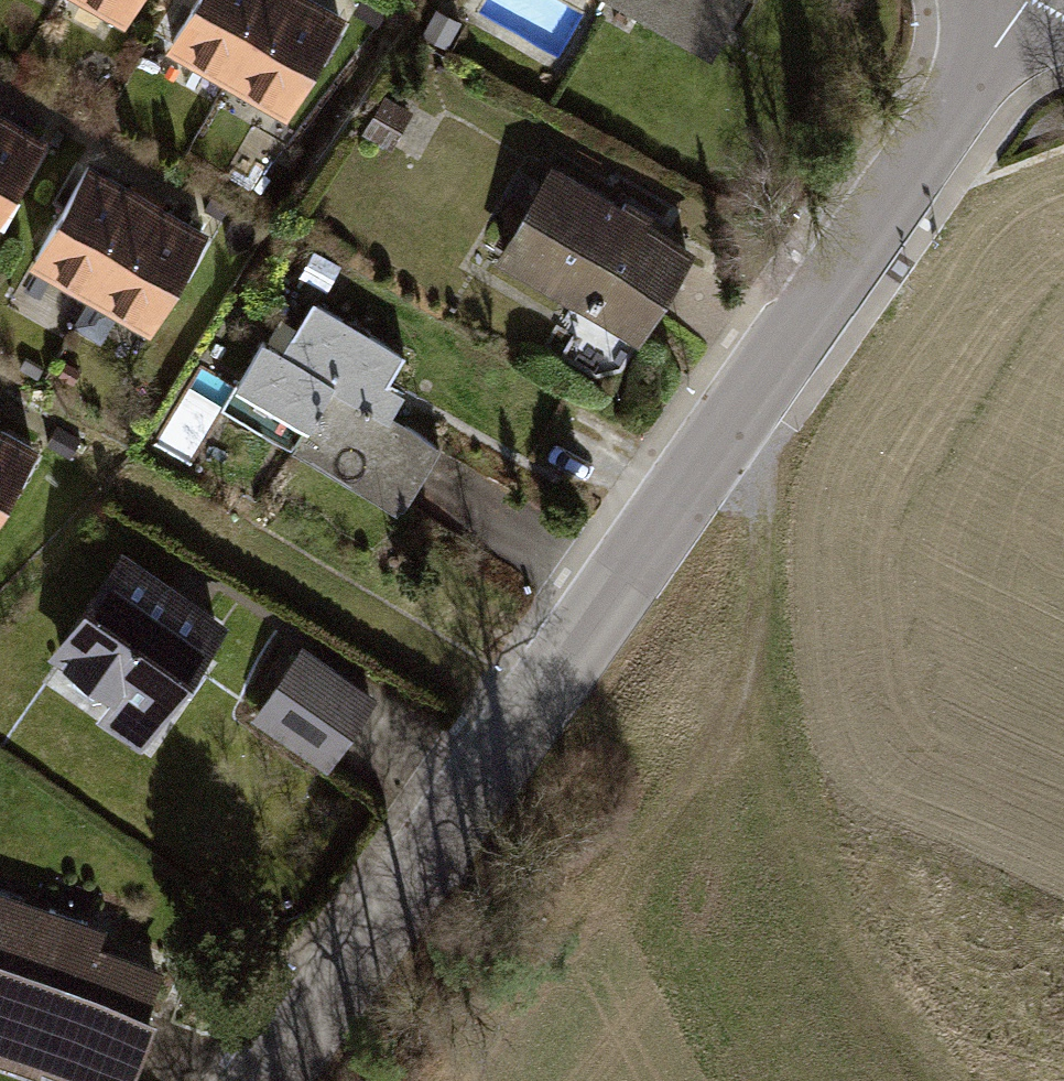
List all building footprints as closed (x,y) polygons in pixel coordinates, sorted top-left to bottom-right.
[(129,14),(137,0),(104,0),(129,14)] [(231,72),(273,0),(196,0),(173,38),(231,72)] [(289,106),(343,14),(319,0),(273,0),(231,72),(289,106)] [(710,51),(740,0),(622,0),(710,51)] [(41,141),(0,117),(0,211),(41,141)] [(32,262),(90,295),(144,203),(86,170),(32,262)] [(551,170),(501,254),(638,335),(688,251),(551,170)] [(90,295),(148,329),(202,237),(144,203),(90,295)] [(313,299),(283,350),(261,338),(236,380),(256,392),(243,414),(403,506),(440,442),(374,403),(403,352),(313,299)] [(32,447),(0,429),(0,502),(32,447)] [(219,625),(113,552),(41,657),(104,700),(91,718),(134,748),(219,625)] [(303,649),(250,723),(324,775),(376,700),(303,649)] [(9,1080),(134,1080),(168,969),(0,919),(0,1078),(9,1080)]
